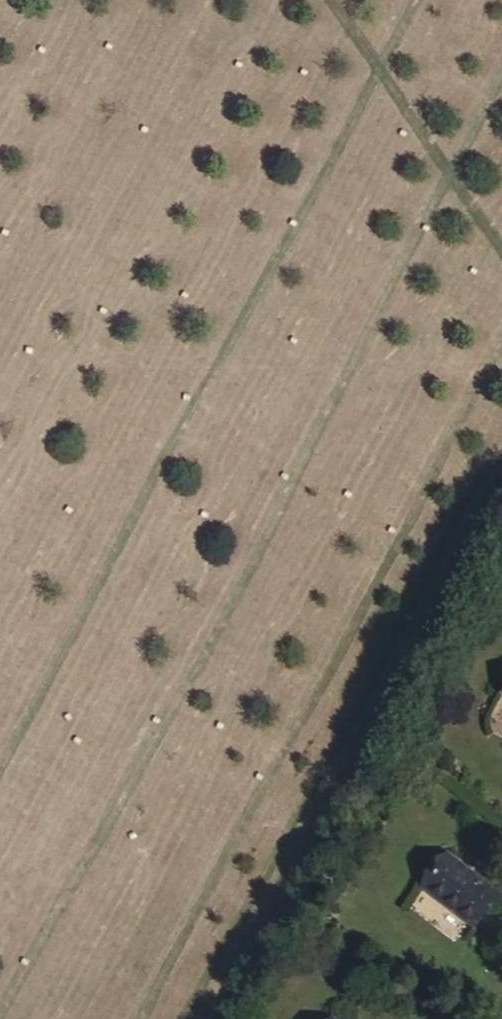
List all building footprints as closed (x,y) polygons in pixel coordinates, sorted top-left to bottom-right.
[(461,859),(436,889),(486,930),(501,910),(501,892),(461,859)]
